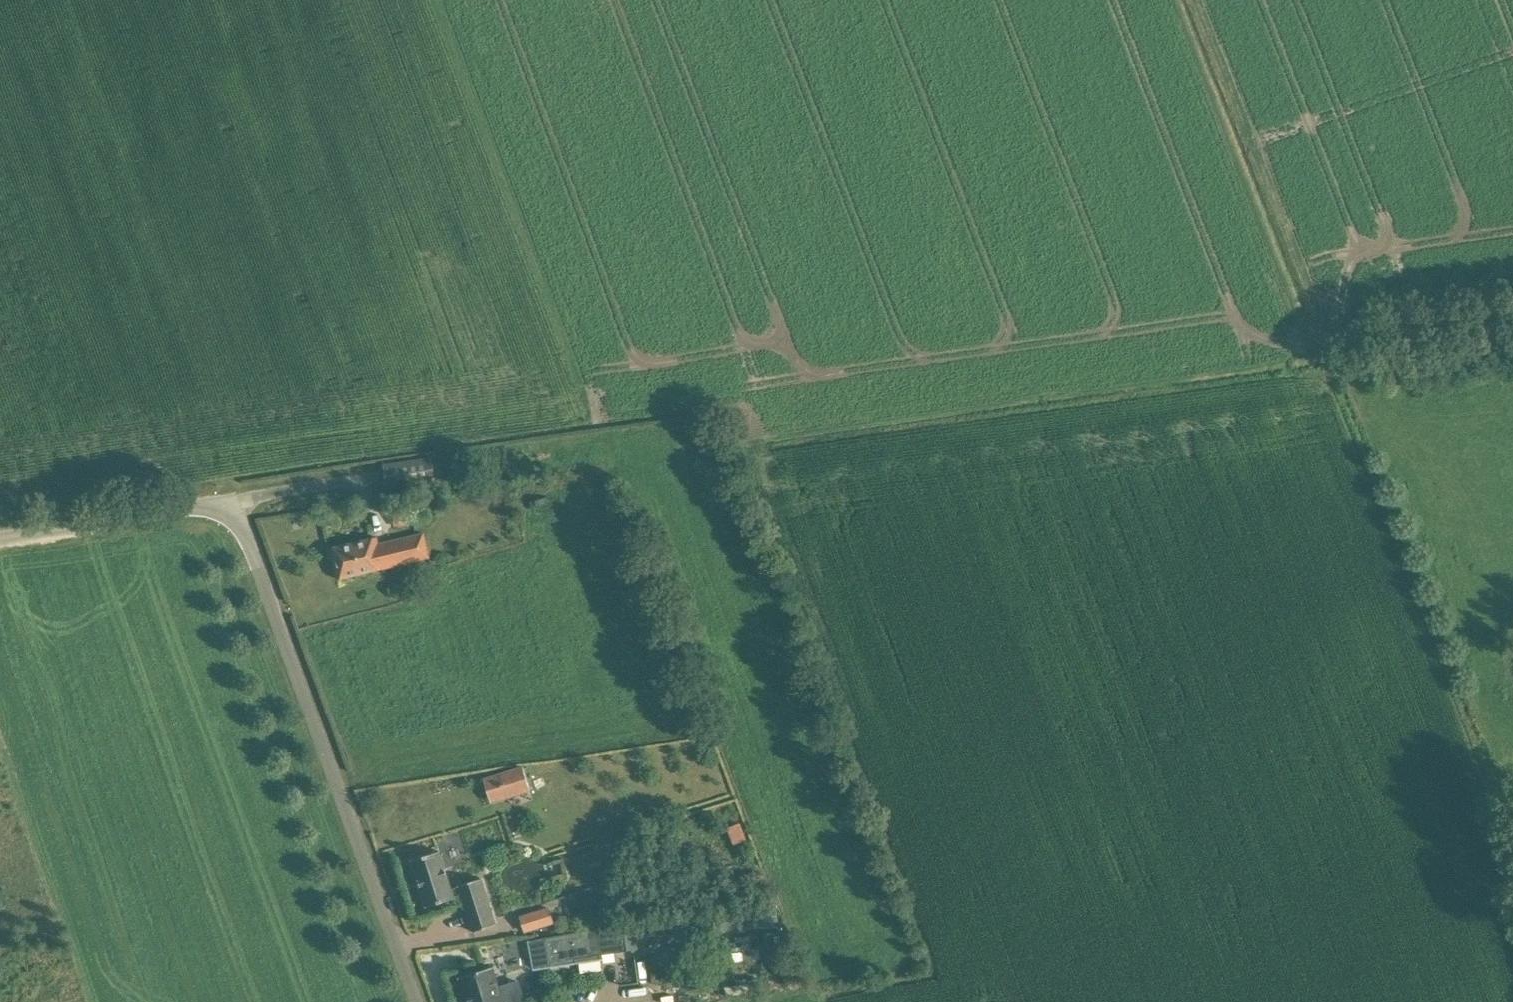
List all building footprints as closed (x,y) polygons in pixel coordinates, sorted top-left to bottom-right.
[(385,465),(387,481),(389,489),(436,482),(433,458),(385,465)] [(424,533),(379,544),(377,537),(332,547),(339,579),(358,574),(430,557),(424,533)] [(531,790),(523,765),(500,773),(507,798),(531,790)] [(726,829),(732,845),(745,839),(739,823),(726,829)] [(462,895),(465,904),(474,931),(497,924),(483,880),(452,890),(440,851),(413,859),(427,906),(462,895)] [(741,887),(756,883),(754,872),(739,875),(741,887)] [(777,904),(713,912),(715,932),(779,924),(777,904)] [(549,908),(521,917),(526,932),(554,923),(549,908)] [(671,920),(643,923),(644,938),(672,936),(671,920)] [(628,952),(624,926),(547,939),(547,945),(551,966),(576,962),(575,959),(583,957),(628,952)] [(494,966),(460,977),(468,1001),(505,1001),(494,966)] [(661,971),(652,972),(653,983),(663,982),(661,971)]
